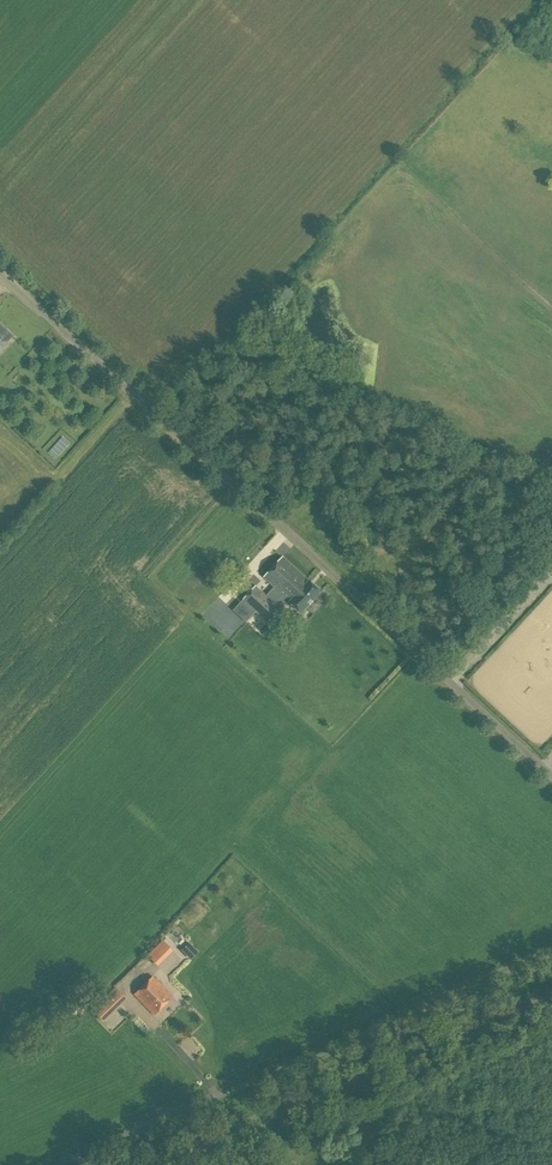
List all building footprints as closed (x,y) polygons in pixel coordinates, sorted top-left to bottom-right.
[(12,335),(0,324),(0,347),(12,335)] [(309,580),(282,556),(264,576),(302,613),(322,591),(309,580)] [(281,608),(274,602),(256,585),(243,599),(268,622),(281,608)] [(255,614),(229,642),(241,653),(267,625),(255,614)] [(168,940),(152,956),(162,967),(178,951),(168,940)] [(173,996),(153,976),(133,994),(153,1015),(173,996)] [(103,1021),(126,999),(115,987),(92,1009),(103,1021)] [(88,1004),(91,1008),(107,993),(103,989),(88,1004)]
